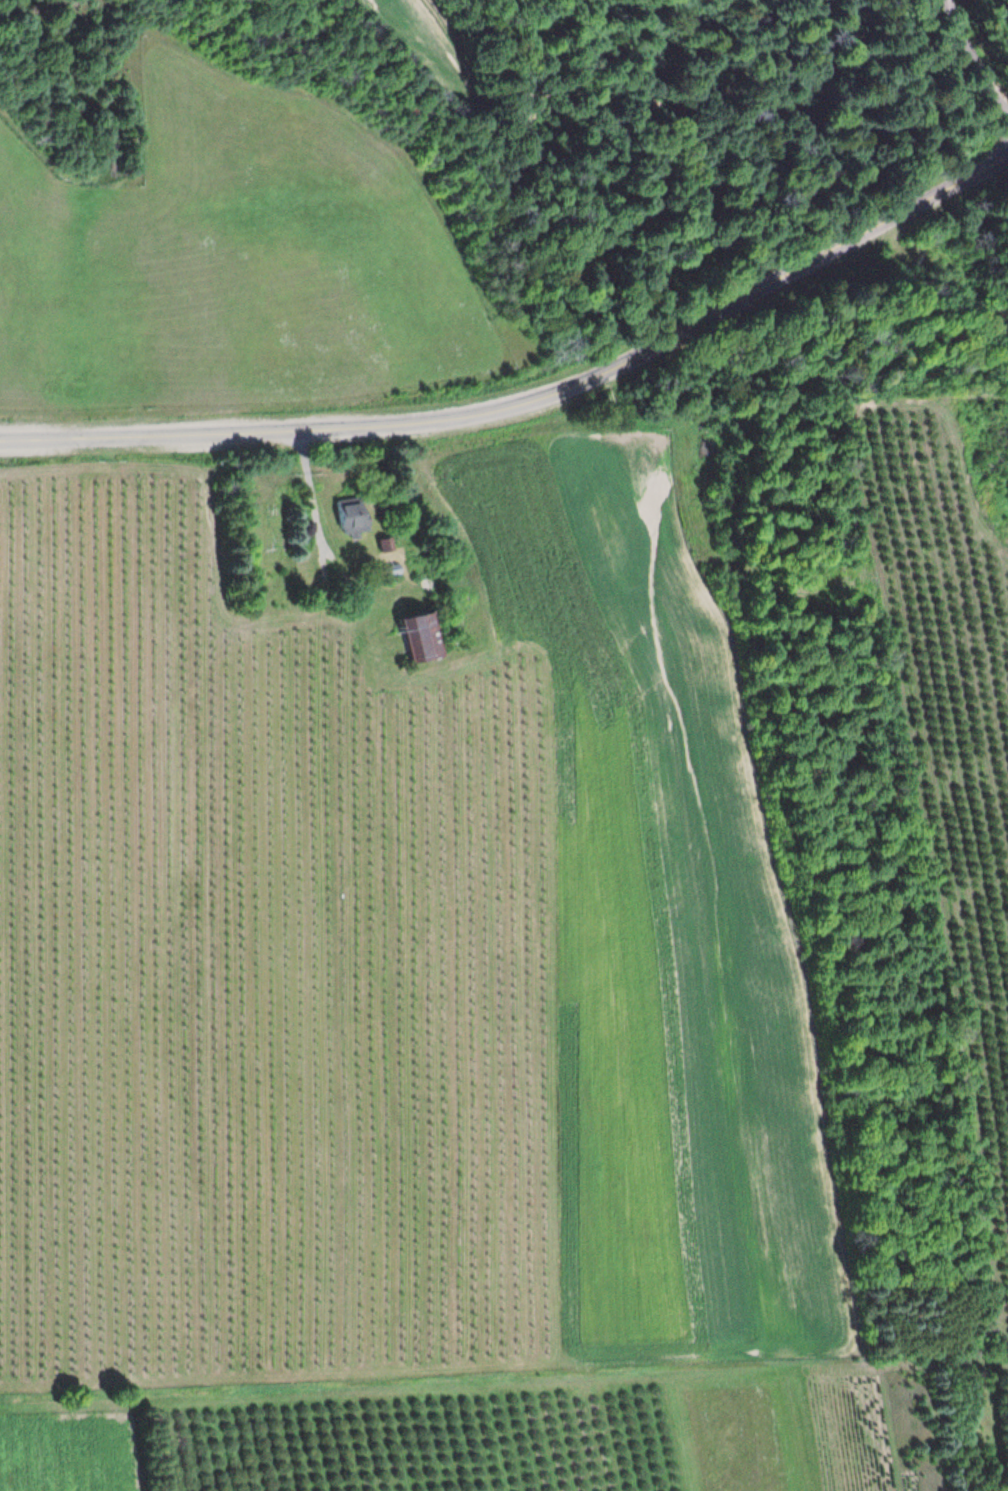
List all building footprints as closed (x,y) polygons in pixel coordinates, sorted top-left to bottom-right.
[(358,498),(334,501),(338,535),(362,532),(358,498)] [(425,613),(399,619),(408,664),(435,659),(425,613)]
